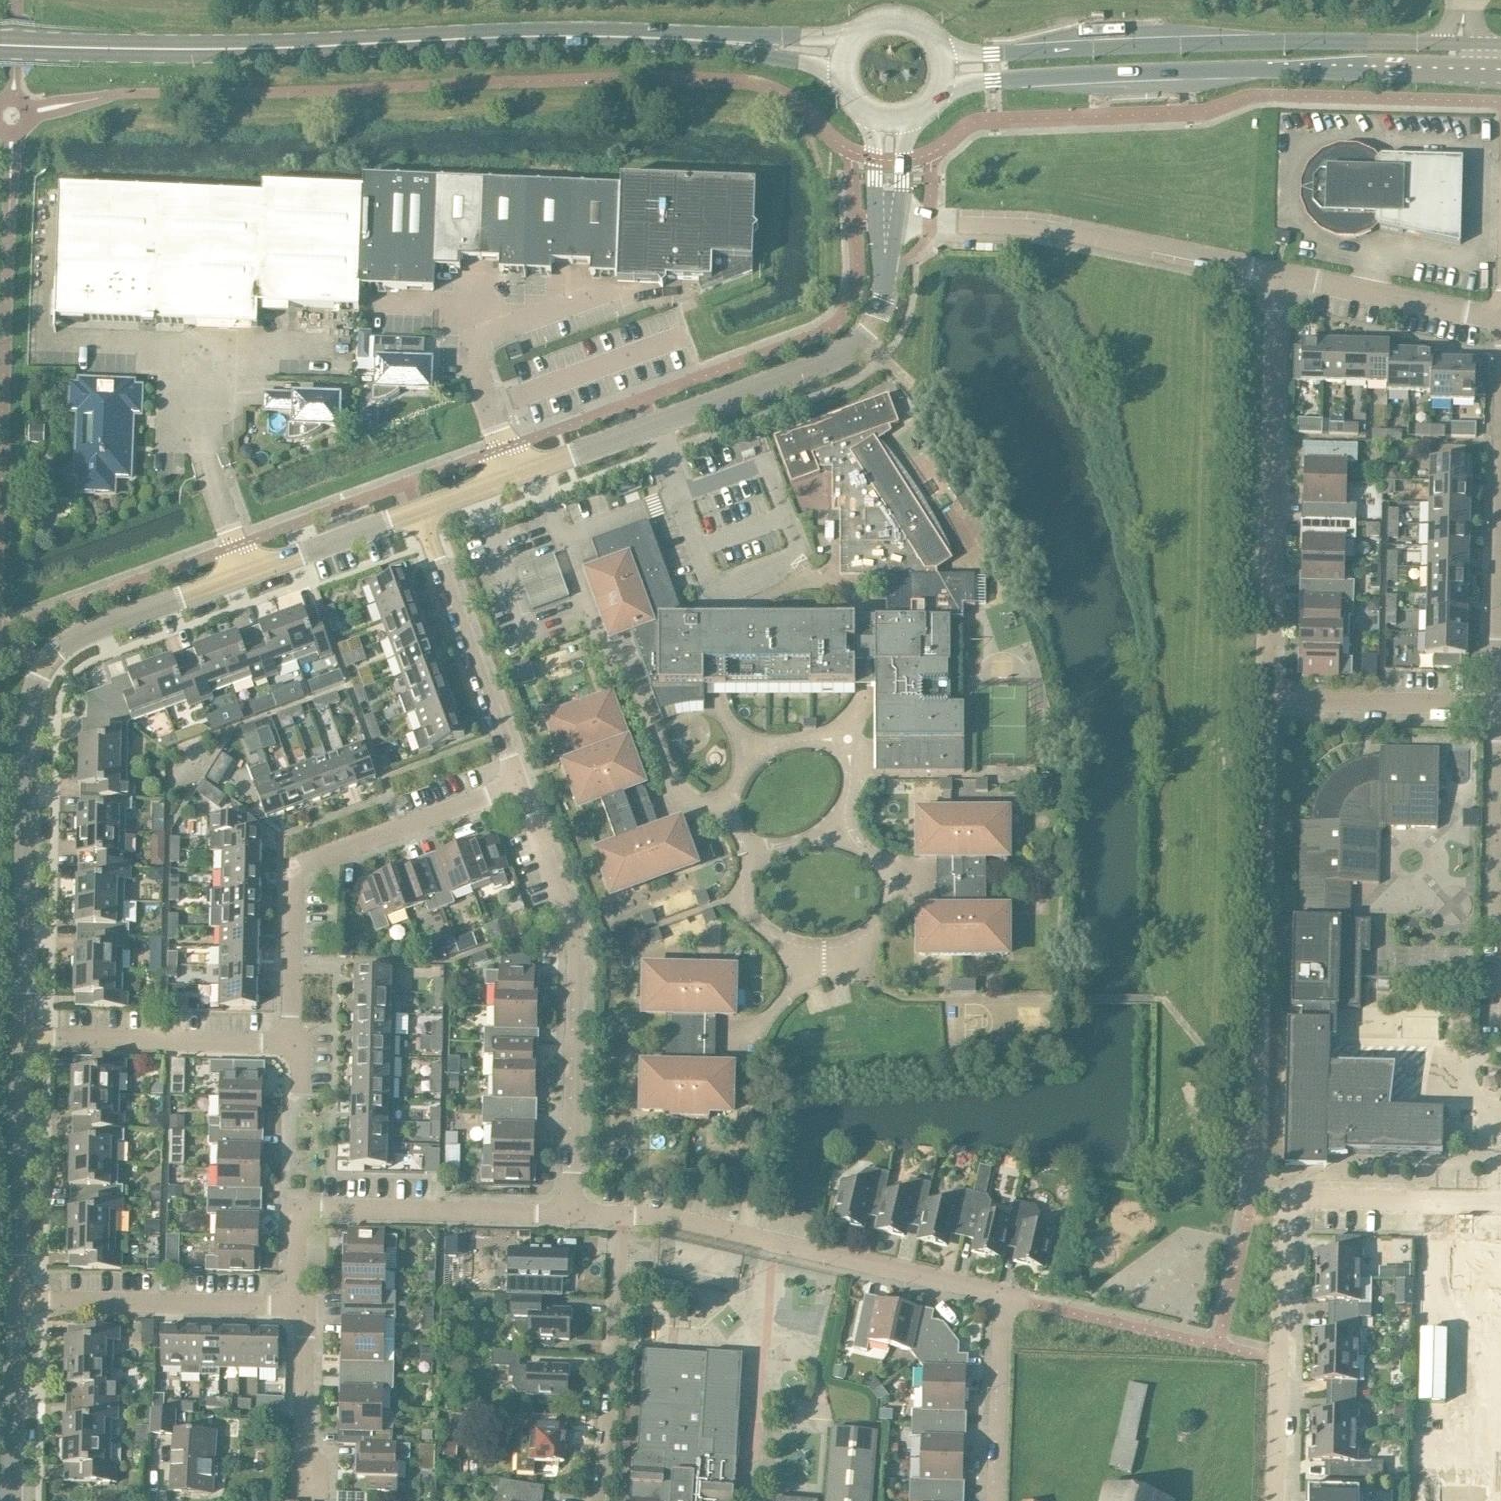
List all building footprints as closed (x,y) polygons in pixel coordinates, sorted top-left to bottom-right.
[(1376,162),(1372,157),(1356,150),(1339,150),(1324,156),(1311,167),(1304,183),(1304,200),(1310,216),(1322,228),(1337,235),(1354,235),(1370,229),(1376,224),(1380,228),(1460,245),(1463,159),(1381,157),(1376,162)] [(434,269),(438,181),(364,178),(363,189),(360,288),(434,291),(435,269),(434,269)] [(621,178),(621,188),(618,276),(617,281),(659,283),(662,287),(667,283),(667,279),(711,281),(714,287),(701,292),(702,293),(752,274),(752,273),(754,233),(758,229),(754,225),(756,183),(621,178)] [(480,260),(483,183),(438,181),(434,269),(435,269),(460,270),(461,259),(480,260)] [(525,278),(529,184),(483,183),(480,260),(500,261),(500,272),(525,273),(525,277),(525,278)] [(572,264),(575,186),(529,184),(525,278),(526,278),(526,273),(551,274),(552,263),(572,264)] [(360,288),(363,189),(263,185),(262,196),(60,188),(56,296),(53,296),(52,321),(84,322),(84,320),(257,327),(258,305),(359,309),(360,288)] [(591,275),(618,276),(621,188),(575,186),(572,264),(591,265),(591,275)] [(1287,247),(1289,235),(1278,233),(1275,244),(1287,247)] [(371,331),(358,331),(357,359),(370,360),(371,331)] [(431,377),(431,362),(417,361),(418,340),(374,338),(373,361),(378,361),(377,373),(376,373),(376,375),(377,375),(377,387),(372,387),(372,388),(373,388),(372,402),(371,402),(371,404),(376,404),(382,403),(386,401),(391,399),(396,396),(399,393),(400,389),(429,390),(430,377),(431,377)] [(1323,382),(1324,342),(1302,342),(1301,363),(1299,363),(1294,364),(1293,368),(1292,374),(1294,378),(1298,379),(1301,379),(1301,382),(1323,382)] [(1345,383),(1346,343),(1324,342),(1323,382),(1345,383)] [(1366,383),(1368,343),(1346,343),(1345,383),(1366,383)] [(1390,344),(1388,344),(1368,343),(1366,383),(1387,384),(1388,352),(1389,352),(1390,344)] [(511,360),(522,356),(519,345),(507,348),(511,360)] [(1410,352),(1389,352),(1388,352),(1387,384),(1387,392),(1409,392),(1410,352)] [(1433,353),(1410,352),(1409,392),(1431,393),(1432,361),(1433,361),(1433,353)] [(1453,361),(1433,361),(1432,361),(1431,393),(1431,401),(1452,401),(1453,361)] [(1453,361),(1452,401),(1474,402),(1476,362),(1453,361)] [(323,430),(323,426),(339,427),(340,380),(296,378),(295,396),(266,395),(265,410),(279,411),(278,442),(287,442),(299,441),(312,437),(323,430)] [(140,415),(141,387),(71,385),(70,412),(78,412),(77,454),(85,455),(84,475),(79,475),(79,476),(80,476),(80,492),(78,492),(78,493),(85,493),(91,492),(98,490),(104,488),(109,485),(115,481),(115,478),(130,478),(131,454),(125,454),(126,442),(131,442),(133,414),(140,415)] [(866,619),(866,686),(876,686),(876,773),(964,772),(964,705),(950,706),(950,620),(964,620),(964,575),(937,575),(937,570),(952,560),(877,442),(892,432),(890,427),(899,424),(888,395),(774,437),(791,484),(820,473),(818,469),(832,469),(832,513),(840,513),(840,578),(886,578),(886,619),(866,619)] [(1322,434),(1322,420),(1298,419),(1298,433),(1322,434)] [(1451,437),(1475,438),(1476,424),(1452,423),(1451,437)] [(1344,434),(1344,424),(1329,424),(1329,434),(1344,434)] [(1344,434),(1358,435),(1358,424),(1344,424),(1344,434)] [(29,426),(28,442),(43,443),(43,427),(29,426)] [(1430,437),(1431,426),(1416,426),(1415,436),(1430,437)] [(1430,437),(1444,437),(1445,427),(1431,426),(1430,437)] [(1386,441),(1386,431),(1372,431),(1372,441),(1386,441)] [(1386,441),(1387,441),(1400,442),(1400,432),(1386,431),(1386,441)] [(1305,482),(1346,483),(1346,462),(1357,463),(1357,445),(1309,444),(1309,460),(1305,460),(1305,482)] [(1430,482),(1470,483),(1471,461),(1466,461),(1466,447),(1439,447),(1438,460),(1431,460),(1430,482)] [(621,497),(641,490),(638,479),(617,486),(621,497)] [(1383,481),(1383,495),(1393,495),(1393,481),(1383,481)] [(1345,504),(1346,483),(1305,482),(1304,505),(1308,505),(1307,521),(1356,522),(1356,505),(1345,504)] [(1469,504),(1470,483),(1430,482),(1430,503),(1469,504)] [(1469,526),(1469,504),(1430,503),(1429,525),(1469,526)] [(1388,524),(1398,524),(1398,510),(1388,509),(1388,524)] [(704,704),(704,686),(856,685),(866,686),(866,619),(748,619),(714,619),(716,612),(701,612),(704,619),(684,619),(648,521),(592,542),(600,565),(584,570),(610,640),(630,633),(663,722),(664,722),(660,712),(682,706),(704,704)] [(1355,540),(1356,522),(1307,521),(1307,537),(1303,537),(1303,559),(1344,560),(1344,539),(1355,540)] [(1398,539),(1398,524),(1388,524),(1387,538),(1398,539)] [(1468,548),(1469,526),(1429,525),(1428,547),(1468,548)] [(1468,569),(1468,548),(1428,547),(1428,568),(1468,569)] [(1387,567),(1397,567),(1397,553),(1387,553),(1387,567)] [(1343,581),(1344,560),(1303,559),(1302,581),(1306,581),(1305,598),(1354,599),(1354,582),(1343,581)] [(524,581),(535,577),(531,566),(520,570),(524,581)] [(1397,582),(1397,567),(1387,567),(1386,582),(1397,582)] [(1467,591),(1468,569),(1428,568),(1427,590),(1467,591)] [(376,604),(412,591),(405,572),(369,585),(376,604)] [(1467,612),(1467,591),(1427,590),(1427,611),(1467,612)] [(383,622),(418,609),(412,591),(376,604),(383,622)] [(1386,610),(1396,611),(1396,596),(1386,596),(1386,610)] [(1353,616),(1354,599),(1305,598),(1305,614),(1301,614),(1301,636),(1342,637),(1342,638),(1348,638),(1349,616),(1353,616)] [(329,621),(338,618),(333,606),(324,609),(329,621)] [(389,640),(425,627),(418,609),(383,622),(389,640)] [(281,618),(299,667),(297,662),(318,654),(320,660),(332,655),(322,628),(323,628),(317,612),(305,616),(303,610),(281,618)] [(1396,625),(1396,611),(1386,610),(1385,625),(1396,625)] [(1466,634),(1467,612),(1427,611),(1426,633),(1466,634)] [(299,667),(281,618),(259,626),(261,632),(251,636),(266,679),(278,675),(276,669),(297,662),(299,667)] [(338,618),(329,621),(333,633),(342,629),(338,618)] [(396,658),(431,645),(425,627),(389,640),(396,658)] [(266,679),(251,636),(240,640),(237,633),(215,641),(234,691),(232,686),(253,678),(255,684),(266,679)] [(1466,656),(1466,634),(1426,633),(1426,655),(1434,655),(1433,669),(1461,669),(1461,656),(1466,656)] [(1341,658),(1342,638),(1342,637),(1301,636),(1300,658),(1304,658),(1303,675),(1352,676),(1352,658),(1341,658)] [(233,691),(234,691),(215,641),(194,649),(196,656),(185,660),(201,703),(213,699),(211,693),(231,686),(233,691)] [(342,657),(351,654),(347,642),(338,645),(342,657)] [(402,676),(438,663),(431,645),(396,658),(402,676)] [(351,654),(342,657),(346,669),(355,666),(351,654)] [(201,703),(185,660),(174,664),(172,657),(150,665),(168,715),(166,709),(187,702),(189,707),(201,703)] [(409,694),(445,681),(438,663),(402,676),(409,694)] [(168,715),(150,665),(128,673),(130,680),(89,695),(134,727),(129,724),(130,723),(166,710),(168,715)] [(355,693),(364,690),(360,678),(351,681),(355,693)] [(416,712),(451,699),(445,681),(409,694),(400,698),(406,715),(416,712)] [(364,690),(355,693),(359,705),(368,702),(364,690)] [(325,697),(328,706),(340,702),(337,693),(325,697)] [(134,727),(89,695),(88,739),(81,739),(80,762),(133,763),(128,763),(129,725),(129,724),(134,727)] [(626,742),(624,738),(626,737),(610,695),(548,717),(563,760),(567,759),(569,763),(565,765),(581,807),(601,800),(617,845),(597,853),(613,895),(696,865),(680,822),(660,830),(657,823),(654,824),(652,819),(656,818),(645,789),(643,790),(642,785),(643,784),(628,742),(626,742)] [(272,696),(263,700),(268,711),(276,708),(272,696)] [(316,710),(328,706),(325,697),(313,701),(316,710)] [(422,730),(458,717),(451,699),(416,712),(422,730)] [(289,710),(292,719),(304,715),(301,706),(289,710)] [(280,724),(292,719),(289,710),(277,715),(280,724)] [(368,729),(377,726),(373,714),(364,717),(368,729)] [(413,733),(420,752),(464,736),(458,717),(422,730),(413,733)] [(217,719),(208,722),(212,732),(221,729),(217,719)] [(253,724),(256,733),(268,728),(265,719),(253,724)] [(244,737),(256,733),(253,724),(241,728),(244,737)] [(368,729),(373,741),(382,738),(377,726),(368,729)] [(186,733),(176,736),(179,744),(188,740),(186,733)] [(344,750),(357,785),(376,779),(363,743),(344,750)] [(1380,884),(1379,882),(1379,856),(1380,856),(1380,854),(1379,853),(1380,832),(1386,827),(1407,827),(1407,828),(1409,828),(1409,827),(1435,828),(1435,829),(1437,829),(1438,794),(1444,789),(1438,783),(1439,748),(1437,748),(1437,749),(1380,747),(1380,756),(1365,758),(1350,763),(1337,770),(1326,781),(1318,794),(1312,808),(1310,823),(1301,823),(1301,825),(1300,880),(1299,880),(1299,883),(1300,883),(1299,910),(1298,910),(1298,912),(1332,912),(1341,912),(1347,912),(1347,913),(1351,913),(1351,910),(1350,910),(1351,884),(1351,883),(1380,884)] [(339,792),(357,785),(344,750),(326,757),(339,792)] [(383,770),(392,767),(388,755),(379,758),(383,770)] [(321,799),(339,792),(326,757),(308,763),(321,799)] [(133,764),(133,763),(80,762),(80,786),(87,786),(87,797),(132,798),(133,786),(127,786),(128,764),(133,764)] [(303,805),(321,799),(308,763),(290,770),(303,805)] [(267,765),(250,771),(254,783),(266,818),(285,812),(272,776),(271,777),(267,765)] [(214,768),(208,780),(219,786),(225,774),(214,768)] [(285,812),(303,805),(290,770),(272,776),(285,812)] [(132,811),(132,798),(87,797),(86,809),(79,808),(79,832),(126,833),(126,829),(132,829),(126,829),(127,811),(132,811)] [(986,909),(986,857),(1008,857),(1008,812),(919,812),(919,858),(943,858),(943,863),(941,863),(941,904),(943,904),(943,910),(919,910),(919,955),(1008,955),(1008,909),(986,909)] [(182,815),(175,826),(187,833),(194,822),(182,815)] [(215,819),(214,851),(261,853),(261,833),(257,833),(258,824),(248,816),(244,816),(244,820),(215,819)] [(156,822),(156,834),(164,834),(164,822),(156,822)] [(125,855),(126,833),(79,832),(78,855),(85,855),(85,867),(131,868),(131,855),(125,855)] [(471,887),(473,893),(471,887),(491,879),(494,890),(508,885),(489,834),(488,834),(490,840),(479,844),(478,840),(457,848),(471,887)] [(170,850),(180,851),(180,838),(171,838),(170,850)] [(451,894),(471,887),(457,848),(436,856),(437,859),(426,863),(424,857),(423,858),(442,909),(455,904),(451,894)] [(180,863),(180,851),(170,850),(170,863),(180,863)] [(260,872),(261,853),(214,851),(214,855),(223,855),(222,871),(260,872)] [(429,913),(442,909),(423,858),(425,863),(414,868),(412,864),(391,872),(408,917),(408,916),(406,910),(425,903),(429,913)] [(131,881),(131,868),(85,867),(85,878),(78,878),(77,901),(124,902),(125,880),(131,881)] [(152,870),(152,877),(156,882),(164,882),(164,871),(152,870)] [(260,891),(260,872),(222,871),(222,890),(211,890),(260,891)] [(408,917),(391,872),(371,879),(372,883),(361,887),(359,881),(357,882),(376,933),(390,928),(386,918),(406,911),(408,917)] [(169,889),(179,889),(179,876),(170,876),(169,889)] [(695,895),(692,888),(649,903),(652,911),(644,914),(642,918),(645,926),(710,903),(707,895),(702,892),(695,895)] [(179,901),(179,889),(169,889),(169,901),(179,901)] [(259,910),(260,891),(211,890),(211,909),(221,909),(259,910)] [(130,903),(124,902),(77,901),(77,925),(84,925),(83,936),(129,937),(130,925),(124,925),(124,903),(130,903)] [(211,909),(210,928),(221,928),(259,929),(259,910),(221,909),(211,909)] [(665,947),(708,932),(705,924),(713,921),(715,917),(712,909),(647,932),(650,941),(655,943),(662,940),(665,947)] [(1332,912),(1332,920),(1294,919),(1291,1007),(1302,1008),(1302,1022),(1288,1021),(1284,1167),(1327,1168),(1327,1157),(1345,1156),(1345,1152),(1442,1154),(1443,1124),(1448,1124),(1448,1112),(1443,1112),(1443,1111),(1390,1110),(1394,1067),(1393,1067),(1393,1069),(1371,1067),(1350,1066),(1329,1066),(1330,1038),(1336,1038),(1337,1008),(1360,1009),(1361,966),(1361,960),(1351,960),(1352,952),(1370,952),(1370,949),(1369,949),(1370,924),(1371,924),(1371,921),(1341,920),(1341,912),(1332,912)] [(169,927),(178,928),(178,915),(169,915),(169,927)] [(178,940),(178,928),(169,927),(168,940),(178,940)] [(258,949),(259,929),(221,928),(221,948),(258,949)] [(493,940),(503,936),(501,930),(491,933),(493,940)] [(129,950),(129,937),(83,936),(83,948),(76,948),(75,971),(123,972),(123,950),(129,950)] [(462,939),(454,942),(459,954),(467,951),(462,939)] [(453,941),(440,946),(445,959),(458,955),(453,941)] [(352,958),(353,946),(341,946),(340,957),(352,958)] [(258,968),(258,949),(221,948),(220,967),(258,968)] [(484,952),(472,956),(475,965),(487,961),(484,952)] [(168,966),(177,966),(178,953),(168,953),(168,966)] [(486,972),(486,986),(496,986),(496,1007),(490,1007),(496,1008),(537,1009),(538,986),(534,986),(534,974),(540,974),(540,973),(530,973),(530,957),(502,957),(502,972),(486,972)] [(177,978),(177,966),(168,966),(167,978),(177,978)] [(257,987),(258,968),(220,967),(220,986),(257,987)] [(733,1015),(734,970),(646,968),(645,1013),(667,1014),(666,1061),(668,1061),(668,1066),(644,1065),(643,1111),(664,1111),(664,1118),(710,1119),(710,1112),(731,1113),(732,1067),(708,1067),(708,1062),(711,1062),(712,1020),(709,1020),(710,1015),(733,1015)] [(356,992),(391,993),(396,993),(396,971),(356,970),(356,992)] [(128,972),(123,972),(75,971),(75,995),(82,995),(82,1007),(99,1008),(99,1007),(128,1008),(128,995),(122,994),(123,972),(128,973),(128,972)] [(444,994),(444,980),(434,979),(433,994),(444,994)] [(900,990),(920,990),(920,979),(900,979),(900,990)] [(952,992),(975,992),(975,983),(972,980),(955,980),(952,983),(952,992)] [(257,1007),(257,987),(220,986),(219,1006),(257,1007)] [(390,1015),(391,993),(356,992),(355,1014),(390,1015)] [(443,1009),(444,994),(433,994),(433,1009),(443,1009)] [(177,997),(167,997),(167,1010),(176,1010),(177,997)] [(537,1031),(537,1009),(496,1008),(495,1028),(485,1028),(484,1042),(539,1043),(533,1043),(533,1031),(537,1031)] [(395,1036),(395,1015),(390,1015),(355,1014),(355,1035),(395,1036)] [(443,1038),(443,1023),(433,1023),(432,1037),(443,1038)] [(394,1058),(395,1036),(355,1035),(354,1057),(394,1058)] [(442,1052),(443,1038),(432,1037),(432,1052),(442,1052)] [(539,1044),(539,1043),(484,1042),(484,1056),(495,1056),(494,1077),(488,1077),(494,1077),(535,1078),(536,1056),(532,1056),(533,1044),(539,1044)] [(394,1080),(394,1058),(354,1057),(354,1079),(394,1080)] [(73,1094),(126,1095),(120,1095),(120,1073),(126,1073),(126,1060),(98,1059),(98,1058),(81,1058),(80,1070),(73,1070),(73,1094)] [(221,1097),(262,1098),(263,1076),(259,1076),(259,1064),(265,1064),(265,1063),(211,1062),(211,1076),(221,1076),(221,1097),(214,1097),(221,1097)] [(442,1081),(442,1066),(431,1066),(431,1080),(442,1081)] [(535,1100),(535,1078),(494,1077),(494,1098),(483,1098),(483,1112),(537,1113),(537,1112),(531,1112),(531,1100),(535,1100)] [(449,1078),(449,1090),(458,1090),(458,1078),(449,1078)] [(393,1101),(394,1080),(354,1079),(353,1100),(393,1101)] [(441,1095),(442,1081),(431,1080),(431,1095),(441,1095)] [(157,1083),(152,1087),(152,1094),(163,1094),(163,1083),(157,1083)] [(170,1083),(170,1095),(182,1096),(183,1084),(170,1083)] [(126,1095),(73,1094),(72,1117),(79,1117),(79,1129),(125,1130),(125,1117),(119,1117),(120,1095),(126,1095)] [(261,1120),(262,1098),(221,1097),(220,1118),(210,1118),(209,1132),(264,1133),(264,1132),(258,1132),(258,1120),(261,1120)] [(393,1123),(393,1101),(353,1100),(352,1122),(393,1123)] [(441,1124),(441,1109),(430,1109),(430,1124),(441,1124)] [(537,1114),(537,1113),(483,1112),(482,1125),(493,1126),(493,1146),(486,1146),(486,1147),(493,1147),(534,1148),(534,1125),(531,1125),(531,1113),(537,1114)] [(151,1120),(151,1128),(163,1128),(163,1116),(156,1116),(151,1120)] [(171,1116),(171,1129),(183,1129),(183,1116),(171,1116)] [(392,1144),(393,1123),(352,1122),(352,1143),(392,1144)] [(440,1138),(441,1124),(430,1124),(430,1138),(440,1138)] [(124,1142),(125,1130),(79,1129),(79,1140),(72,1140),(71,1163),(124,1164),(118,1164),(119,1142),(124,1142)] [(264,1134),(264,1133),(209,1132),(209,1145),(220,1146),(219,1166),(213,1166),(213,1167),(219,1167),(260,1168),(261,1146),(257,1145),(258,1133),(264,1134)] [(184,1134),(172,1134),(172,1146),(184,1146),(184,1134)] [(447,1134),(447,1145),(456,1145),(456,1134),(447,1134)] [(391,1166),(392,1144),(352,1143),(351,1165),(391,1166)] [(447,1146),(447,1157),(459,1157),(460,1146),(447,1146)] [(533,1170),(534,1148),(493,1147),(492,1168),(481,1167),(481,1182),(535,1183),(535,1182),(529,1182),(530,1170),(533,1170)] [(439,1174),(440,1150),(426,1150),(425,1174),(439,1174)] [(124,1165),(124,1164),(71,1163),(70,1187),(77,1187),(77,1198),(123,1199),(123,1187),(118,1187),(118,1165),(124,1165)] [(260,1190),(260,1168),(219,1167),(219,1188),(208,1187),(208,1202),(262,1203),(262,1202),(256,1202),(256,1190),(260,1190)] [(889,1174),(888,1173),(868,1169),(861,1174),(858,1185),(841,1181),(833,1220),(851,1224),(858,1225),(858,1226),(859,1226),(861,1214),(878,1218),(884,1191),(885,1191),(889,1174)] [(973,1192),(963,1237),(980,1241),(977,1252),(977,1253),(1003,1259),(1004,1252),(1006,1247),(1005,1247),(1011,1220),(1010,1219),(989,1214),(991,1203),(987,1196),(985,1195),(988,1179),(977,1176),(973,1192)] [(931,1184),(930,1184),(910,1179),(907,1196),(885,1191),(884,1191),(878,1218),(875,1230),(893,1234),(893,1233),(900,1235),(901,1236),(904,1224),(920,1228),(921,1228),(926,1200),(927,1201),(931,1184)] [(152,1187),(151,1199),(161,1199),(161,1187),(152,1187)] [(170,1189),(170,1197),(182,1198),(182,1190),(170,1189)] [(963,1237),(973,1192),(958,1189),(952,1193),(949,1206),(927,1201),(926,1200),(921,1228),(920,1228),(917,1239),(935,1243),(942,1244),(942,1245),(943,1245),(946,1234),(963,1237)] [(123,1212),(123,1199),(77,1198),(77,1210),(70,1209),(69,1233),(122,1234),(116,1234),(117,1212),(123,1212)] [(262,1203),(208,1202),(207,1215),(218,1215),(218,1236),(211,1236),(218,1237),(259,1237),(259,1215),(256,1215),(256,1203),(262,1203)] [(1005,1247),(1006,1247),(1022,1251),(1019,1262),(1045,1268),(1054,1229),(1037,1225),(1040,1214),(1035,1207),(1014,1202),(1010,1219),(1011,1220),(1005,1247)] [(148,1221),(148,1233),(160,1233),(160,1221),(148,1221)] [(426,1230),(420,1236),(427,1245),(434,1239),(426,1230)] [(122,1234),(69,1233),(69,1256),(76,1256),(76,1269),(93,1269),(121,1269),(122,1256),(116,1256),(116,1234),(122,1234)] [(345,1271),(386,1272),(392,1272),(392,1271),(386,1271),(386,1250),(397,1251),(397,1236),(343,1235),(343,1236),(349,1236),(349,1248),(345,1248),(345,1271)] [(258,1260),(259,1237),(218,1237),(217,1257),(206,1257),(206,1272),(254,1273),(255,1260),(258,1260)] [(445,1237),(444,1253),(460,1253),(461,1237),(445,1237)] [(1360,1248),(1360,1238),(1336,1237),(1335,1253),(1316,1252),(1316,1257),(1360,1257),(1360,1248)] [(1454,1285),(1500,1286),(1500,1245),(1493,1245),(1493,1247),(1494,1247),(1494,1251),(1484,1251),(1484,1245),(1467,1244),(1467,1247),(1467,1251),(1457,1251),(1457,1250),(1454,1250),(1454,1285)] [(511,1249),(509,1293),(559,1296),(560,1278),(568,1278),(568,1277),(572,1275),(573,1265),(568,1263),(569,1252),(511,1249)] [(1360,1278),(1360,1257),(1316,1257),(1316,1278),(1360,1278)] [(148,1259),(147,1270),(158,1270),(158,1259),(148,1259)] [(1397,1266),(1397,1279),(1410,1279),(1410,1266),(1397,1266)] [(385,1292),(386,1272),(345,1271),(344,1293),(348,1293),(347,1306),(396,1307),(396,1293),(385,1292)] [(1371,1318),(1372,1278),(1360,1278),(1316,1278),(1315,1301),(1334,1301),(1334,1319),(1359,1320),(1359,1318),(1371,1318)] [(529,1337),(529,1339),(539,1339),(541,1344),(544,1347),(549,1347),(554,1344),(555,1340),(569,1340),(570,1310),(530,1309),(530,1310),(522,1310),(523,1297),(495,1296),(494,1310),(512,1311),(511,1321),(515,1321),(515,1330),(520,1337),(529,1337)] [(890,1346),(899,1306),(878,1301),(877,1304),(864,1301),(853,1348),(867,1352),(870,1341),(890,1346)] [(395,1320),(396,1307),(347,1306),(347,1318),(343,1318),(343,1340),(384,1341),(390,1341),(384,1341),(385,1320),(395,1320)] [(917,1360),(951,1333),(943,1323),(932,1320),(933,1317),(920,1314),(921,1310),(899,1306),(890,1346),(910,1350),(910,1352),(917,1360)] [(423,1308),(422,1319),(432,1319),(432,1309),(423,1308)] [(1358,1359),(1359,1320),(1334,1319),(1333,1333),(1314,1333),(1314,1358),(1358,1359)] [(142,1320),(142,1328),(146,1332),(153,1332),(154,1320),(142,1320)] [(66,1363),(119,1364),(113,1364),(114,1341),(120,1342),(120,1328),(91,1328),(91,1327),(74,1327),(74,1339),(67,1339),(66,1363)] [(181,1367),(182,1330),(163,1329),(162,1367),(181,1367)] [(181,1367),(181,1375),(200,1376),(200,1368),(202,1330),(182,1330),(181,1367)] [(220,1376),(220,1368),(221,1331),(202,1330),(200,1368),(200,1376),(220,1376)] [(239,1369),(240,1331),(221,1331),(220,1368),(239,1369)] [(258,1369),(259,1331),(240,1331),(239,1369),(258,1369)] [(259,1331),(258,1369),(278,1370),(279,1332),(259,1331)] [(924,1389),(965,1391),(966,1368),(962,1368),(962,1355),(959,1355),(959,1344),(951,1333),(917,1360),(923,1368),(925,1368),(924,1389)] [(383,1362),(384,1341),(343,1340),(342,1362),(346,1362),(346,1375),(394,1376),(394,1362),(383,1362)] [(421,1349),(421,1363),(432,1363),(432,1349),(421,1349)] [(644,1352),(637,1452),(632,1452),(629,1500),(733,1500),(736,1459),(738,1459),(738,1458),(738,1457),(740,1438),(739,1438),(739,1437),(738,1437),(743,1355),(708,1353),(707,1356),(644,1352)] [(520,1367),(520,1354),(492,1353),(491,1367),(510,1368),(509,1378),(513,1378),(512,1387),(518,1394),(527,1394),(527,1395),(537,1396),(539,1401),(542,1404),(547,1404),(552,1401),(553,1396),(567,1397),(568,1367),(528,1365),(528,1367),(520,1367)] [(1357,1399),(1358,1359),(1314,1358),(1313,1381),(1332,1381),(1332,1398),(1357,1399)] [(1400,1359),(1399,1369),(1408,1369),(1409,1360),(1400,1359)] [(119,1364),(66,1363),(66,1386),(73,1386),(73,1402),(118,1403),(119,1386),(113,1386),(113,1364),(119,1364)] [(835,1366),(833,1377),(843,1379),(846,1368),(835,1366)] [(394,1390),(394,1376),(346,1375),(345,1388),(342,1388),(341,1410),(382,1411),(389,1411),(382,1410),(383,1390),(394,1390)] [(874,1377),(869,1387),(873,1393),(882,1387),(874,1377)] [(882,1387),(873,1393),(878,1399),(889,1396),(882,1387)] [(964,1413),(965,1391),(924,1389),(923,1410),(912,1410),(912,1424),(960,1425),(961,1413),(964,1413)] [(283,1412),(284,1399),(284,1398),(258,1397),(257,1411),(283,1412)] [(219,1409),(219,1399),(207,1398),(206,1408),(219,1409)] [(1356,1438),(1357,1399),(1332,1398),(1331,1413),(1312,1413),(1312,1437),(1356,1438)] [(219,1409),(231,1409),(232,1400),(219,1399),(219,1409)] [(238,1410),(251,1410),(251,1401),(239,1400),(238,1410)] [(180,1412),(181,1402),(169,1401),(168,1411),(177,1411),(180,1412)] [(118,1421),(118,1403),(73,1402),(72,1419),(65,1418),(64,1442),(117,1443),(112,1443),(112,1421),(118,1421)] [(180,1412),(193,1413),(194,1403),(181,1402),(180,1412)] [(878,1409),(878,1421),(890,1422),(890,1410),(878,1409)] [(212,1494),(214,1463),(208,1463),(210,1434),(194,1433),(194,1432),(189,1431),(189,1432),(176,1432),(177,1411),(168,1411),(151,1410),(150,1434),(175,1435),(174,1462),(184,1463),(182,1492),(212,1494)] [(382,1432),(382,1411),(341,1410),(341,1432),(344,1432),(344,1445),(362,1446),(362,1445),(392,1446),(392,1445),(393,1432),(382,1432)] [(506,1428),(507,1416),(475,1415),(474,1427),(506,1428)] [(565,1462),(566,1423),(533,1422),(533,1434),(520,1434),(518,1472),(535,1472),(536,1461),(551,1462),(550,1464),(560,1465),(560,1462),(565,1462)] [(960,1438),(960,1425),(912,1424),(911,1437),(922,1438),(921,1459),(963,1460),(963,1438),(960,1438)] [(877,1433),(832,1429),(826,1500),(872,1500),(877,1433)] [(1355,1461),(1356,1438),(1312,1437),(1311,1461),(1330,1461),(1330,1477),(1383,1478),(1383,1461),(1355,1461)] [(1117,1439),(1110,1467),(1132,1472),(1139,1444),(1117,1439)] [(117,1443),(64,1442),(64,1465),(71,1465),(71,1483),(88,1483),(116,1483),(117,1465),(111,1465),(112,1443),(117,1443)] [(445,1443),(444,1455),(455,1455),(456,1444),(445,1443)] [(887,1444),(886,1454),(896,1455),(897,1445),(887,1444)] [(410,1460),(410,1445),(392,1445),(392,1446),(362,1445),(362,1446),(362,1458),(358,1457),(357,1480),(367,1481),(367,1491),(397,1492),(397,1481),(399,1481),(399,1459),(410,1460)] [(424,1450),(423,1465),(433,1465),(433,1450),(424,1450)] [(962,1482),(963,1460),(921,1459),(921,1480),(910,1480),(910,1493),(958,1495),(958,1482),(962,1482)] [(884,1479),(884,1490),(894,1490),(894,1479),(884,1479)] [(538,1488),(519,1485),(500,1482),(497,1500),(536,1500),(538,1488)] [(1415,1482),(1414,1494),(1424,1494),(1425,1482),(1415,1482)] [(1105,1486),(1101,1500),(1163,1500),(1105,1486)] [(1392,1491),(1309,1489),(1308,1500),(1392,1500),(1392,1491)] [(1445,1500),(1484,1500),(1484,1489),(1445,1489),(1445,1500)]
